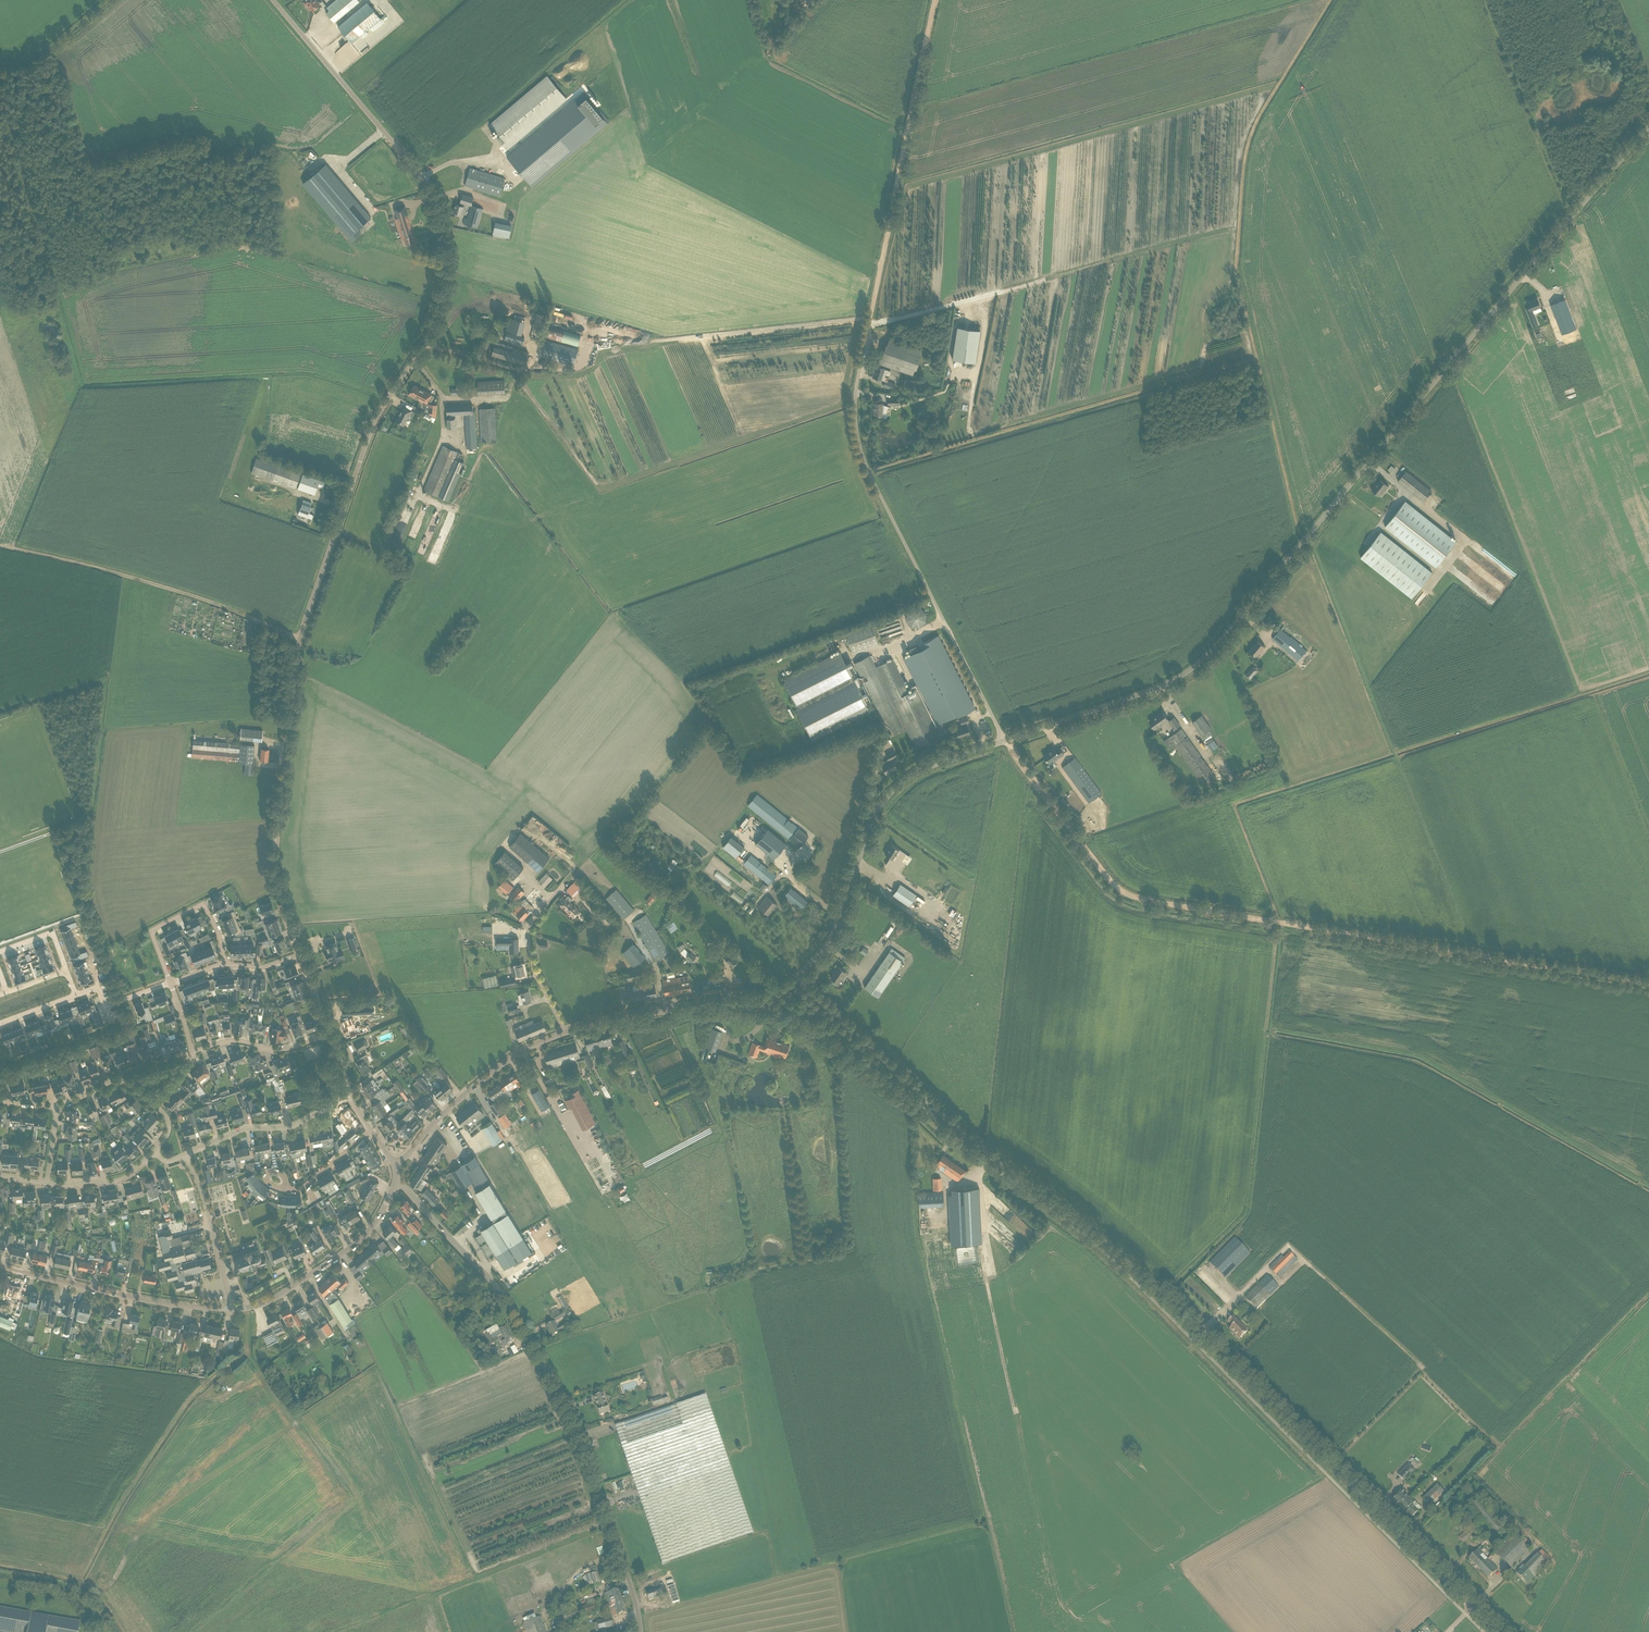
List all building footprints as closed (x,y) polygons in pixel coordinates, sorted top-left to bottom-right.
[(303,1),(302,1),(306,6),(308,5),(312,11),(320,5),(316,0),(302,0),(303,1)] [(331,4),(326,7),(329,11),(326,13),(334,22),(359,1),(358,0),(335,0),(331,4)] [(338,27),(351,43),(381,19),(367,2),(338,27)] [(360,59),(359,58),(356,62),(362,67),(365,64),(366,64),(370,60),(364,54),(360,59)] [(500,135),(496,138),(506,150),(568,101),(547,76),(490,124),(498,134),(500,135)] [(582,93),(506,157),(532,187),(609,121),(598,108),(596,110),(582,93)] [(371,218),(325,164),(303,183),(352,241),(361,234),(357,229),(371,218)] [(464,185),(469,187),(499,196),(505,178),(470,168),(465,184),(464,184),(464,185)] [(453,213),(461,215),(464,203),(471,205),(474,198),(462,194),(459,205),(456,204),(453,213)] [(463,224),(477,228),(482,209),(471,206),(468,218),(465,218),(463,224)] [(409,245),(418,243),(416,231),(416,230),(412,209),(401,211),(403,219),(401,219),(403,228),(407,228),(408,236),(407,236),(409,245)] [(495,221),(492,235),(509,238),(511,225),(495,221)] [(1526,310),(1533,326),(1538,324),(1532,310),(1541,307),(1537,299),(1526,303),(1529,309),(1526,310)] [(1594,374),(1565,300),(1550,305),(1580,380),(1594,374)] [(530,338),(539,340),(546,316),(536,314),(530,338)] [(975,363),(980,330),(957,327),(952,359),(975,363)] [(506,332),(504,340),(522,345),(524,338),(506,332)] [(878,363),(912,375),(914,369),(915,370),(920,356),(918,356),(920,349),(889,339),(887,345),(886,345),(883,352),(882,352),(878,363)] [(542,358),(573,366),(578,349),(547,340),(542,358)] [(491,355),(525,365),(528,353),(513,349),(514,347),(495,342),(491,355)] [(873,372),(872,377),(879,379),(885,381),(883,386),(895,390),(897,384),(888,381),(892,371),(886,369),(882,367),(881,367),(880,367),(879,367),(877,366),(874,373),(873,372)] [(464,383),(470,385),(476,369),(470,367),(464,383)] [(903,385),(919,390),(921,384),(915,382),(916,381),(907,379),(907,380),(905,379),(903,385)] [(477,381),(478,395),(505,393),(504,380),(477,381)] [(420,399),(427,403),(431,395),(414,385),(409,394),(420,400),(420,399)] [(886,413),(888,406),(882,404),(882,403),(875,403),(875,410),(873,410),(873,415),(878,415),(878,416),(887,418),(888,414),(886,413)] [(437,405),(429,404),(428,413),(436,417),(437,405)] [(924,404),(915,413),(916,414),(925,405),(924,404)] [(449,415),(449,419),(447,419),(447,428),(455,427),(455,418),(452,419),(452,415),(459,415),(458,405),(446,406),(447,415),(449,415)] [(466,449),(477,448),(475,412),(475,405),(472,405),(464,405),(464,414),(466,449)] [(409,417),(412,411),(404,407),(403,410),(401,410),(395,421),(404,426),(409,417)] [(479,409),(481,442),(497,441),(495,408),(479,409)] [(931,415),(923,408),(917,414),(924,422),(931,415)] [(447,500),(464,463),(459,461),(462,454),(443,445),(423,490),(447,500)] [(251,472),(314,495),(319,480),(256,458),(251,472)] [(1398,481),(1423,501),(1431,491),(1406,471),(1398,481)] [(252,482),(241,478),(236,490),(248,494),(252,482)] [(1380,479),(1372,490),(1379,496),(1385,489),(1386,490),(1389,486),(1380,479)] [(297,514),(311,519),(313,514),(312,514),(313,511),(309,510),(311,502),(303,499),(297,514)] [(1385,526),(1436,567),(1456,542),(1405,501),(1385,526)] [(1361,557),(1365,561),(1412,598),(1432,572),(1381,532),(1368,548),(1361,557)] [(845,632),(852,653),(878,644),(871,623),(845,632)] [(1272,639),(1298,660),(1306,650),(1280,629),(1272,639)] [(956,718),(973,709),(936,637),(921,645),(920,644),(917,646),(919,650),(902,658),(917,688),(918,687),(929,707),(927,708),(936,725),(954,715),(956,718)] [(1252,646),(1249,650),(1255,656),(1261,649),(1263,650),(1265,647),(1258,641),(1253,646),(1252,646)] [(796,709),(812,740),(869,711),(865,704),(871,701),(862,685),(857,687),(851,675),(856,672),(850,661),(845,664),(839,651),(783,680),(798,708),(796,709)] [(870,655),(854,663),(883,720),(885,719),(891,730),(892,731),(892,732),(905,726),(915,747),(939,735),(926,708),(916,688),(913,690),(909,692),(892,658),(876,667),(870,655)] [(1249,671),(1246,675),(1250,679),(1254,675),(1249,671)] [(1149,721),(1155,729),(1158,732),(1161,730),(1158,727),(1168,720),(1163,712),(1149,721)] [(1209,730),(1211,729),(1202,715),(1192,722),(1205,740),(1212,735),(1209,730)] [(1168,721),(1174,729),(1180,725),(1174,717),(1168,721)] [(946,732),(942,723),(935,726),(940,735),(946,732)] [(962,727),(956,730),(958,738),(970,734),(967,724),(962,726),(962,727)] [(261,741),(262,730),(241,728),(240,739),(261,741)] [(1202,785),(1204,784),(1207,788),(1217,782),(1214,777),(1215,776),(1182,729),(1164,741),(1169,749),(1175,745),(1202,785)] [(193,741),(191,758),(237,761),(238,753),(239,744),(193,741)] [(237,761),(237,763),(245,763),(244,774),(252,775),(253,745),(239,744),(238,753),(237,761)] [(1049,749),(1050,750),(1043,756),(1048,763),(1056,758),(1057,759),(1063,754),(1058,747),(1055,750),(1053,747),(1049,749)] [(260,761),(267,761),(269,749),(261,748),(260,761)] [(885,764),(882,766),(882,767),(881,767),(883,770),(883,769),(886,774),(889,772),(889,773),(894,771),(893,770),(897,768),(894,762),(898,760),(894,751),(886,756),(889,761),(885,763),(885,764)] [(1062,767),(1089,802),(1101,793),(1075,757),(1062,767)] [(227,762),(227,770),(240,771),(241,763),(227,762)] [(748,805),(800,847),(809,836),(757,794),(748,805)] [(769,828),(757,843),(776,859),(788,843),(769,828)] [(549,858),(521,833),(509,846),(538,871),(549,858)] [(722,846),(736,856),(744,845),(730,835),(722,846)] [(887,849),(884,853),(890,858),(888,861),(885,864),(896,872),(897,872),(904,862),(898,858),(902,852),(899,850),(896,848),(891,844),(888,850),(887,849)] [(494,863),(513,879),(523,867),(505,851),(494,863)] [(743,864),(769,885),(777,875),(751,854),(743,864)] [(717,868),(713,873),(727,886),(732,880),(726,874),(725,875),(717,868)] [(538,881),(544,887),(552,879),(546,873),(538,881)] [(498,886),(507,894),(513,887),(505,879),(498,886)] [(588,890),(584,886),(577,879),(567,890),(574,897),(580,890),(584,893),(588,890)] [(892,895),(909,906),(916,895),(900,884),(892,895)] [(518,886),(510,895),(517,901),(525,892),(518,886)] [(885,893),(889,895),(894,888),(890,886),(885,893)] [(798,908),(800,910),(807,901),(790,887),(784,896),(794,905),(798,908)] [(518,916),(522,920),(543,898),(534,889),(525,899),(527,901),(520,909),(518,907),(513,912),(518,916)] [(634,910),(616,889),(606,898),(623,919),(634,910)] [(740,904),(744,899),(734,890),(730,895),(740,904)] [(951,902),(955,894),(949,891),(945,899),(951,902)] [(580,910),(576,907),(576,906),(574,904),(573,905),(569,901),(571,899),(568,895),(559,905),(573,917),(580,910)] [(645,901),(650,904),(655,899),(650,895),(645,901)] [(234,907),(232,903),(230,904),(228,902),(225,904),(223,901),(222,901),(219,896),(217,897),(216,897),(214,898),(214,899),(212,900),(215,907),(215,908),(214,908),(216,912),(225,907),(227,911),(234,907)] [(768,897),(760,908),(768,915),(776,904),(768,897)] [(274,910),(271,902),(259,906),(261,912),(259,913),(261,919),(269,916),(268,912),(274,910)] [(222,920),(224,926),(237,922),(234,916),(235,915),(233,910),(227,913),(228,918),(222,920)] [(669,953),(646,914),(633,922),(656,961),(669,953)] [(190,920),(195,929),(207,923),(205,919),(199,922),(196,917),(190,920)] [(278,925),(278,924),(279,924),(278,920),(277,921),(276,918),(264,922),(267,929),(278,925)] [(190,920),(184,923),(190,935),(196,932),(195,929),(190,920)] [(65,929),(60,931),(61,931),(63,937),(72,934),(70,928),(77,926),(75,921),(63,926),(65,929)] [(237,922),(224,926),(227,933),(233,930),(235,934),(242,931),(240,927),(239,927),(237,922)] [(281,932),(280,928),(279,925),(278,925),(267,929),(269,936),(281,932)] [(183,938),(178,928),(174,930),(174,929),(171,931),(176,941),(176,943),(181,940),(180,939),(183,938)] [(176,941),(171,931),(167,933),(168,933),(164,935),(168,942),(166,943),(162,944),(165,953),(170,951),(169,949),(171,948),(170,946),(173,944),(173,943),(176,941)] [(72,934),(63,937),(65,944),(75,941),(72,934)] [(284,943),(283,938),(280,939),(278,936),(268,940),(266,941),(268,946),(274,944),(277,952),(286,949),(286,947),(287,947),(285,943),(284,943)] [(357,947),(353,937),(347,940),(350,950),(357,947)] [(188,941),(186,938),(182,940),(186,947),(190,945),(188,941)] [(518,953),(518,938),(496,938),(496,949),(500,949),(500,945),(509,945),(510,953),(518,953)] [(75,941),(65,944),(68,951),(78,948),(75,941)] [(341,959),(334,941),(325,944),(327,952),(324,953),(325,954),(324,955),(326,958),(326,959),(327,960),(329,959),(329,960),(330,960),(331,962),(341,959)] [(622,954),(633,967),(645,957),(633,944),(622,954)] [(45,945),(35,948),(37,953),(47,950),(45,945)] [(206,948),(210,958),(215,956),(212,946),(206,948)] [(78,948),(68,951),(70,957),(70,958),(74,956),(76,960),(78,959),(84,957),(88,955),(86,951),(80,953),(78,948)] [(201,950),(205,960),(210,958),(206,948),(201,950)] [(891,948),(864,987),(878,996),(905,957),(891,948)] [(47,950),(37,953),(38,958),(48,955),(47,950)] [(196,952),(199,962),(205,960),(201,950),(196,952)] [(176,959),(180,969),(183,968),(183,969),(187,968),(186,967),(187,967),(184,959),(188,958),(186,951),(179,954),(180,957),(176,959)] [(196,952),(190,954),(194,964),(199,962),(196,952)] [(686,957),(691,962),(696,957),(691,952),(686,957)] [(18,954),(7,959),(9,964),(19,960),(18,958),(19,957),(18,954)] [(48,955),(38,958),(40,963),(50,960),(48,955)] [(738,963),(729,955),(725,960),(733,968),(738,963)] [(79,963),(73,965),(73,966),(76,972),(86,968),(88,967),(84,957),(78,959),(79,963)] [(19,960),(9,964),(11,969),(21,965),(19,960)] [(50,960),(40,963),(42,968),(41,968),(41,969),(52,965),(52,964),(50,960)] [(21,965),(11,969),(13,974),(23,970),(21,965)] [(52,965),(41,969),(43,974),(54,970),(52,965)] [(278,970),(280,976),(286,975),(287,978),(294,975),(294,976),(295,975),(298,974),(296,968),(293,969),(292,965),(285,968),(278,970)] [(525,974),(523,965),(511,967),(513,976),(519,975),(525,974)] [(831,978),(834,980),(832,982),(837,985),(841,979),(842,980),(844,980),(845,978),(845,977),(846,974),(845,973),(845,972),(837,966),(834,971),(835,971),(831,978)] [(86,968),(76,972),(77,977),(88,973),(86,968)] [(626,972),(628,981),(645,976),(643,968),(626,972)] [(23,970),(13,974),(14,978),(14,979),(24,975),(24,974),(23,970)] [(88,973),(77,977),(80,983),(79,983),(80,983),(86,981),(87,984),(94,982),(92,978),(90,979),(88,973)] [(227,987),(226,975),(224,976),(224,974),(219,975),(219,976),(217,976),(218,987),(222,987),(222,988),(227,987)] [(737,974),(729,979),(731,982),(727,984),(731,991),(735,988),(743,985),(737,974)] [(24,975),(14,979),(16,984),(26,980),(24,975)] [(251,995),(252,985),(253,980),(248,979),(248,976),(245,976),(245,975),(241,975),(240,975),(240,986),(245,986),(245,990),(246,990),(246,994),(251,995)] [(252,985),(251,995),(251,996),(257,997),(258,990),(260,988),(265,988),(265,982),(264,982),(265,977),(264,977),(264,976),(261,976),(260,977),(257,976),(256,985),(252,985)] [(664,990),(665,995),(691,991),(689,980),(688,976),(663,980),(664,990)] [(201,980),(205,990),(209,989),(209,991),(215,989),(214,982),(209,983),(207,978),(204,980),(204,979),(201,980)] [(726,990),(725,985),(724,978),(715,979),(715,983),(706,984),(706,981),(701,982),(703,994),(726,990)] [(205,990),(201,980),(198,981),(198,982),(195,983),(199,993),(205,990)] [(292,991),(303,987),(302,986),(304,985),(303,981),(301,982),(301,980),(290,984),(291,985),(290,985),(292,991)] [(189,984),(192,995),(199,993),(195,983),(192,984),(192,983),(189,984)] [(192,995),(189,984),(185,985),(186,986),(182,988),(185,996),(182,997),(184,1004),(190,1001),(189,998),(190,998),(189,996),(192,995)] [(306,994),(303,987),(292,991),(289,992),(290,992),(291,996),(294,995),(295,998),(306,994)] [(530,995),(529,990),(520,993),(521,994),(518,995),(519,1000),(522,999),(523,1003),(531,1001),(529,995),(530,995)] [(155,1000),(150,1002),(152,1008),(158,1006),(157,1005),(159,1004),(159,1006),(160,1006),(162,1006),(163,1006),(164,1005),(164,1004),(164,1002),(168,1001),(165,993),(165,992),(160,994),(160,995),(154,997),(155,1000)] [(85,1002),(83,1003),(86,1012),(91,1010),(94,1019),(99,1018),(94,1004),(91,1005),(89,1001),(88,1001),(87,1000),(84,1001),(85,1002)] [(135,1004),(134,1004),(138,1015),(145,1013),(147,1020),(152,1018),(147,1006),(143,1007),(141,1002),(139,1003),(139,1002),(138,1003),(137,1002),(134,1003),(135,1004)] [(78,1010),(75,1011),(76,1013),(78,1019),(81,1025),(85,1024),(81,1014),(86,1012),(83,1003),(77,1005),(78,1010)] [(252,1007),(251,1013),(255,1013),(263,1014),(263,1008),(259,1008),(260,1006),(253,1006),(252,1005),(252,1007)] [(369,1006),(349,1007),(350,1014),(370,1013),(369,1006)] [(65,1010),(64,1010),(68,1020),(69,1022),(78,1019),(76,1013),(73,1014),(71,1008),(68,1008),(68,1007),(65,1009),(65,1010)] [(61,1018),(58,1019),(59,1023),(60,1026),(63,1025),(62,1022),(68,1020),(64,1010),(58,1012),(61,1018)] [(52,1014),(44,1017),(44,1018),(45,1018),(48,1027),(48,1028),(59,1023),(58,1019),(57,1019),(54,1020),(52,1015),(53,1015),(52,1014)] [(229,1027),(229,1021),(222,1022),(222,1020),(222,1017),(222,1018),(221,1014),(218,1015),(218,1018),(218,1020),(220,1030),(223,1029),(223,1031),(227,1031),(227,1032),(230,1032),(229,1027)] [(302,1034),(300,1026),(303,1025),(299,1015),(293,1017),(295,1022),(291,1023),(292,1027),(291,1027),(292,1029),(291,1029),(292,1032),(293,1032),(295,1037),(298,1035),(298,1036),(302,1035),(301,1034),(302,1034)] [(176,1021),(173,1016),(165,1019),(167,1025),(176,1021)] [(247,1030),(248,1029),(248,1025),(248,1024),(249,1019),(249,1017),(243,1016),(242,1021),(239,1021),(239,1023),(234,1022),(233,1027),(234,1027),(234,1032),(235,1032),(235,1033),(238,1033),(238,1032),(242,1033),(243,1029),(247,1030)] [(304,1023),(307,1032),(317,1028),(316,1025),(319,1023),(317,1016),(313,1018),(314,1020),(304,1023)] [(344,1021),(341,1022),(343,1027),(342,1027),(343,1032),(344,1032),(346,1037),(351,1035),(352,1036),(361,1032),(359,1026),(356,1028),(354,1023),(355,1023),(353,1017),(344,1020),(344,1021)] [(218,1020),(218,1018),(210,1020),(211,1024),(208,1025),(210,1030),(211,1035),(214,1035),(213,1033),(217,1032),(216,1031),(220,1030),(218,1020)] [(38,1020),(32,1022),(36,1032),(37,1036),(43,1034),(42,1032),(46,1031),(45,1031),(43,1025),(40,1026),(38,1020)] [(546,1030),(542,1020),(534,1024),(533,1020),(514,1028),(519,1041),(546,1030)] [(28,1030),(25,1031),(27,1038),(30,1037),(30,1034),(36,1032),(32,1022),(26,1024),(28,1030)] [(252,1026),(252,1031),(256,1032),(256,1033),(260,1033),(264,1033),(265,1026),(261,1025),(261,1023),(257,1022),(257,1025),(253,1024),(252,1026)] [(401,1028),(408,1038),(415,1033),(408,1023),(401,1028)] [(194,1031),(195,1034),(196,1040),(206,1037),(203,1025),(200,1026),(200,1029),(194,1031)] [(21,1026),(16,1028),(20,1038),(25,1036),(21,1026)] [(276,1028),(276,1029),(272,1028),(271,1030),(271,1036),(272,1036),(271,1040),(273,1040),(274,1041),(276,1041),(277,1041),(279,1041),(279,1039),(283,1039),(287,1037),(286,1032),(284,1029),(281,1030),(281,1029),(280,1029),(280,1028),(279,1027),(278,1027),(277,1027),(276,1028)] [(704,1047),(715,1051),(722,1031),(712,1027),(704,1047)] [(16,1028),(11,1030),(15,1040),(20,1038),(16,1028)] [(11,1030),(6,1032),(10,1042),(15,1040),(11,1030)] [(587,1047),(588,1051),(612,1044),(611,1040),(609,1030),(584,1038),(587,1047)] [(6,1032),(1,1033),(5,1044),(10,1042),(6,1032)] [(175,1038),(169,1040),(172,1051),(175,1050),(178,1049),(177,1043),(180,1042),(179,1035),(175,1036),(175,1038)] [(129,1050),(125,1052),(127,1058),(129,1063),(137,1059),(135,1054),(135,1053),(139,1051),(137,1046),(134,1038),(131,1039),(132,1043),(130,1044),(132,1049),(129,1050)] [(780,1056),(779,1058),(780,1056),(785,1057),(789,1046),(767,1038),(764,1046),(761,1045),(752,1042),(748,1054),(756,1057),(759,1049),(767,1052),(768,1048),(778,1051),(777,1055),(780,1056)] [(172,1051),(169,1040),(166,1041),(166,1039),(159,1041),(161,1047),(165,1046),(166,1052),(170,1051),(170,1052),(172,1051)] [(364,1039),(354,1045),(358,1052),(362,1049),(368,1045),(364,1039)] [(1,1047),(6,1061),(11,1060),(3,1041),(0,1042),(0,1048),(1,1047)] [(162,1054),(158,1044),(157,1042),(155,1042),(155,1041),(148,1043),(149,1047),(152,1056),(155,1055),(156,1056),(162,1054)] [(544,1055),(549,1068),(561,1064),(560,1063),(564,1062),(580,1057),(576,1044),(544,1055)] [(96,1057),(92,1046),(88,1048),(92,1058),(96,1057)] [(152,1056),(149,1047),(142,1049),(141,1047),(139,1048),(140,1050),(143,1060),(149,1058),(149,1057),(152,1056)] [(358,1056),(356,1056),(359,1060),(361,1062),(357,1064),(363,1074),(367,1071),(370,1069),(367,1065),(369,1064),(364,1056),(366,1055),(364,1052),(362,1049),(358,1052),(358,1056)] [(244,1058),(241,1050),(234,1052),(233,1051),(229,1053),(232,1063),(234,1062),(235,1064),(241,1062),(240,1060),(244,1058)] [(122,1055),(117,1057),(115,1051),(109,1053),(112,1061),(115,1060),(118,1067),(125,1064),(122,1055)] [(263,1062),(261,1058),(260,1059),(259,1054),(254,1056),(253,1053),(248,1055),(251,1063),(252,1062),(254,1067),(254,1070),(259,1068),(262,1067),(265,1075),(271,1073),(268,1065),(265,1066),(264,1066),(263,1062)] [(594,1065),(588,1053),(583,1055),(589,1067),(594,1065)] [(215,1055),(220,1068),(223,1067),(222,1064),(225,1063),(222,1054),(218,1056),(218,1054),(215,1055)] [(113,1068),(109,1056),(109,1055),(108,1055),(107,1055),(100,1058),(104,1068),(105,1067),(106,1071),(113,1068)] [(220,1068),(215,1055),(212,1056),(213,1058),(209,1059),(211,1064),(213,1067),(216,1066),(217,1069),(220,1068)] [(290,1066),(290,1065),(290,1064),(290,1063),(288,1062),(287,1057),(282,1059),(282,1058),(272,1061),(277,1074),(282,1071),(282,1069),(290,1066)] [(74,1060),(71,1061),(70,1062),(74,1072),(79,1070),(75,1060),(74,1060)] [(89,1068),(92,1077),(97,1076),(97,1074),(100,1074),(98,1068),(95,1060),(91,1061),(93,1066),(89,1068)] [(209,1074),(205,1069),(207,1068),(206,1068),(203,1063),(197,1068),(198,1069),(192,1073),(199,1081),(209,1074)] [(91,1080),(89,1075),(87,1070),(86,1067),(82,1069),(82,1070),(78,1071),(81,1078),(82,1083),(91,1080)] [(382,1067),(374,1073),(377,1077),(381,1074),(382,1076),(386,1073),(382,1067)] [(435,1070),(442,1078),(446,1075),(440,1067),(435,1070)] [(209,1071),(213,1080),(218,1078),(214,1068),(209,1071)] [(513,1073),(499,1082),(503,1090),(504,1091),(505,1091),(508,1088),(516,1083),(519,1087),(522,1085),(513,1073)] [(546,1084),(554,1079),(551,1073),(543,1078),(546,1084)] [(75,1081),(72,1074),(63,1078),(68,1090),(76,1087),(73,1081),(75,1081)] [(362,1086),(366,1091),(374,1086),(370,1081),(374,1078),(372,1075),(365,1079),(368,1082),(362,1086)] [(419,1076),(416,1079),(418,1081),(428,1092),(431,1089),(427,1085),(428,1083),(422,1077),(421,1078),(419,1076)] [(184,1098),(186,1099),(197,1087),(193,1083),(192,1084),(186,1078),(180,1085),(184,1089),(180,1094),(184,1098)] [(63,1079),(55,1082),(56,1086),(53,1087),(56,1096),(64,1093),(63,1089),(66,1087),(63,1079)] [(397,1079),(392,1083),(400,1093),(402,1091),(404,1089),(397,1079)] [(444,1085),(442,1087),(448,1094),(453,1091),(450,1088),(451,1087),(448,1083),(445,1079),(442,1081),(444,1085)] [(12,1095),(18,1094),(16,1081),(14,1082),(14,1084),(10,1085),(11,1090),(12,1095)] [(18,1081),(16,1081),(18,1094),(25,1093),(23,1083),(19,1084),(18,1081)] [(418,1081),(415,1084),(425,1094),(428,1092),(418,1081)] [(499,1082),(487,1091),(490,1095),(493,1099),(497,1096),(498,1099),(506,1093),(508,1096),(511,1093),(509,1091),(510,1090),(508,1088),(505,1091),(504,1091),(503,1090),(499,1082)] [(43,1084),(40,1085),(41,1095),(48,1093),(47,1090),(50,1089),(49,1083),(43,1084)] [(366,1091),(365,1092),(368,1098),(376,1093),(375,1091),(379,1088),(377,1084),(374,1086),(366,1091)] [(448,1094),(442,1087),(441,1087),(439,1084),(432,1089),(439,1097),(440,1096),(442,1099),(448,1094)] [(41,1095),(40,1085),(36,1085),(30,1086),(31,1092),(34,1092),(35,1096),(41,1095)] [(531,1093),(541,1110),(549,1106),(539,1089),(531,1093)] [(108,1095),(113,1103),(117,1101),(118,1103),(126,1098),(122,1090),(118,1092),(117,1091),(108,1095)] [(385,1091),(379,1095),(378,1096),(380,1100),(388,1095),(385,1091)] [(569,1109),(573,1107),(582,1125),(594,1118),(586,1101),(584,1102),(580,1093),(576,1094),(575,1091),(570,1094),(572,1097),(565,1100),(569,1109)] [(183,1100),(176,1093),(173,1097),(172,1095),(170,1098),(169,1097),(164,1103),(175,1113),(177,1110),(174,1107),(179,1102),(180,1103),(183,1100)] [(300,1104),(298,1094),(285,1097),(287,1107),(300,1104)] [(421,1101),(429,1110),(435,1104),(426,1095),(423,1098),(424,1098),(421,1101)] [(100,1101),(98,1102),(103,1110),(105,1109),(105,1110),(111,1107),(105,1097),(100,1100),(100,1101)] [(408,1103),(410,1107),(411,1107),(415,1104),(410,1098),(406,1101),(408,1103)] [(142,1106),(136,1099),(132,1102),(129,1099),(123,1104),(129,1111),(132,1108),(134,1112),(142,1106)] [(387,1103),(386,1101),(381,1104),(379,1100),(372,1105),(374,1109),(372,1110),(374,1112),(383,1106),(387,1103)] [(429,1110),(421,1101),(418,1104),(415,1107),(423,1116),(429,1110)] [(489,1105),(497,1116),(502,1112),(495,1101),(489,1105)] [(471,1127),(467,1122),(475,1116),(478,1119),(484,1114),(475,1103),(456,1118),(463,1126),(466,1130),(467,1130),(468,1130),(470,1128),(470,1127),(471,1127)] [(92,1105),(91,1104),(85,1107),(91,1118),(97,1115),(96,1113),(98,1112),(94,1104),(92,1105)] [(205,1132),(211,1131),(208,1119),(211,1118),(209,1110),(207,1104),(203,1105),(206,1116),(201,1117),(203,1123),(198,1124),(201,1134),(205,1133),(205,1132)] [(270,1112),(270,1114),(281,1112),(279,1104),(268,1106),(269,1111),(269,1112),(270,1112)] [(388,1111),(390,1114),(391,1114),(399,1108),(397,1104),(388,1111)] [(248,1108),(250,1116),(262,1113),(260,1105),(248,1108)] [(383,1106),(374,1112),(376,1114),(377,1113),(379,1116),(387,1112),(383,1106)] [(233,1122),(234,1122),(234,1123),(238,1122),(238,1121),(243,1119),(240,1107),(236,1108),(237,1112),(231,1113),(233,1119),(232,1119),(232,1120),(233,1120),(233,1122)] [(71,1119),(71,1122),(79,1122),(79,1115),(76,1115),(76,1108),(71,1108),(71,1110),(66,1111),(67,1119),(71,1119)] [(6,1111),(1,1111),(0,1110),(0,1120),(3,1120),(3,1125),(9,1125),(9,1123),(9,1118),(6,1118),(6,1111)] [(342,1114),(342,1115),(346,1118),(355,1129),(354,1131),(355,1132),(356,1130),(362,1126),(347,1110),(342,1114)] [(15,1126),(21,1127),(22,1119),(19,1118),(19,1112),(12,1111),(10,1121),(15,1122),(15,1126)] [(195,1136),(192,1126),(196,1125),(193,1112),(193,1111),(187,1113),(188,1118),(189,1117),(191,1123),(187,1124),(188,1128),(183,1129),(184,1133),(183,1133),(184,1134),(183,1134),(183,1135),(183,1137),(184,1137),(185,1137),(185,1138),(191,1136),(192,1137),(195,1136)] [(145,1119),(148,1122),(150,1120),(154,1124),(158,1120),(151,1112),(145,1119)] [(505,1112),(497,1117),(505,1128),(512,1123),(505,1112)] [(22,1119),(21,1127),(27,1128),(27,1123),(33,1124),(34,1114),(26,1113),(25,1119),(22,1119)] [(111,1121),(106,1113),(102,1115),(107,1123),(111,1132),(115,1130),(114,1127),(112,1128),(109,1122),(111,1121)] [(411,1117),(408,1113),(402,1119),(405,1122),(398,1130),(406,1138),(419,1124),(416,1121),(411,1126),(406,1121),(411,1117)] [(391,1114),(390,1114),(385,1118),(387,1121),(382,1126),(388,1131),(394,1125),(390,1121),(395,1117),(391,1114)] [(107,1123),(102,1115),(98,1117),(103,1125),(107,1123)] [(214,1118),(217,1127),(227,1125),(225,1116),(214,1118)] [(45,1129),(46,1118),(38,1117),(38,1119),(34,1119),(33,1128),(32,1141),(35,1141),(35,1140),(36,1128),(37,1128),(37,1126),(41,1126),(41,1129),(45,1129)] [(148,1122),(145,1125),(146,1126),(144,1127),(149,1131),(150,1130),(152,1132),(157,1126),(154,1124),(150,1120),(148,1122)] [(502,1139),(492,1123),(482,1128),(493,1145),(502,1139)] [(138,1142),(142,1146),(148,1140),(143,1135),(145,1132),(141,1127),(135,1133),(137,1135),(134,1138),(138,1142)] [(323,1134),(321,1134),(322,1141),(323,1145),(323,1147),(328,1146),(334,1145),(335,1152),(339,1150),(337,1140),(334,1141),(333,1139),(333,1137),(332,1132),(328,1133),(328,1131),(323,1132),(323,1134)] [(354,1131),(343,1140),(346,1143),(347,1143),(348,1142),(354,1136),(357,1134),(355,1132),(354,1131)] [(131,1138),(126,1132),(122,1136),(127,1141),(131,1138)] [(321,1134),(310,1136),(311,1142),(311,1144),(312,1143),(313,1147),(323,1145),(322,1141),(321,1134)] [(437,1137),(423,1157),(431,1163),(436,1155),(439,1156),(443,1151),(447,1144),(437,1137)] [(362,1153),(372,1147),(369,1142),(370,1142),(370,1141),(366,1143),(364,1139),(358,1144),(360,1147),(359,1148),(362,1153)] [(305,1150),(307,1150),(305,1140),(297,1141),(300,1154),(300,1155),(304,1154),(303,1153),(306,1152),(305,1150)] [(297,1155),(300,1154),(297,1141),(290,1143),(292,1153),(296,1152),(297,1155)] [(125,1150),(132,1157),(139,1151),(130,1142),(127,1145),(129,1147),(125,1150)] [(269,1142),(263,1143),(265,1157),(268,1157),(267,1151),(271,1150),(271,1147),(269,1142)] [(286,1153),(289,1152),(287,1144),(284,1144),(284,1142),(276,1143),(278,1157),(283,1156),(282,1155),(286,1155),(286,1153)] [(265,1157),(263,1143),(255,1145),(256,1150),(257,1154),(262,1152),(263,1158),(265,1157)] [(119,1164),(127,1157),(118,1146),(113,1150),(115,1152),(112,1154),(119,1164)] [(249,1147),(243,1149),(245,1157),(251,1156),(249,1147)] [(365,1158),(375,1152),(372,1147),(362,1153),(365,1158)] [(238,1162),(241,1161),(240,1158),(245,1157),(243,1149),(236,1150),(238,1162)] [(235,1166),(233,1156),(231,1157),(230,1152),(221,1154),(222,1159),(224,1167),(228,1166),(228,1165),(229,1164),(230,1165),(235,1166)] [(378,1157),(375,1152),(365,1158),(368,1163),(378,1157)] [(8,1166),(9,1166),(10,1154),(8,1154),(8,1153),(4,1153),(4,1154),(3,1154),(2,1165),(5,1166),(8,1167),(8,1166)] [(10,1154),(9,1166),(10,1166),(10,1167),(13,1167),(13,1166),(16,1166),(17,1155),(16,1155),(16,1154),(13,1153),(13,1154),(10,1154),(10,1153),(10,1154)] [(311,1169),(314,1168),(313,1164),(311,1155),(310,1153),(305,1154),(307,1165),(310,1164),(311,1169)] [(34,1162),(35,1156),(25,1154),(24,1165),(30,1166),(30,1161),(34,1162)] [(965,1170),(943,1155),(936,1165),(940,1167),(939,1169),(943,1171),(958,1181),(965,1170)] [(475,1156),(462,1164),(462,1165),(466,1171),(480,1163),(475,1156)] [(212,1165),(214,1172),(218,1171),(216,1162),(215,1157),(207,1158),(208,1166),(212,1165)] [(377,1165),(381,1162),(378,1157),(368,1163),(372,1171),(379,1168),(377,1165)] [(86,1159),(87,1162),(86,1162),(87,1167),(88,1173),(96,1172),(96,1168),(94,1168),(94,1161),(90,1162),(90,1158),(86,1159)] [(109,1168),(113,1167),(111,1162),(110,1158),(101,1160),(102,1165),(103,1171),(109,1169),(109,1168)] [(348,1159),(341,1163),(350,1178),(353,1176),(350,1170),(353,1168),(356,1167),(356,1165),(353,1160),(349,1162),(348,1159)] [(63,1163),(57,1163),(57,1172),(67,1172),(67,1167),(67,1160),(63,1160),(63,1163)] [(39,1168),(40,1163),(38,1163),(38,1162),(34,1162),(30,1161),(30,1166),(29,1169),(37,1170),(37,1168),(39,1168)] [(72,1161),(72,1173),(82,1173),(82,1161),(72,1161)] [(256,1161),(248,1163),(249,1170),(252,1170),(258,1169),(256,1161)] [(423,1162),(415,1174),(423,1179),(426,1174),(430,1176),(434,1170),(423,1162)] [(335,1166),(340,1176),(343,1174),(347,1180),(350,1178),(341,1163),(335,1166)] [(462,1165),(446,1175),(449,1178),(459,1189),(472,1181),(466,1171),(462,1165)] [(209,1169),(203,1170),(206,1182),(214,1180),(213,1177),(211,1177),(209,1169)] [(257,1178),(254,1172),(246,1176),(250,1183),(257,1178)] [(336,1183),(330,1173),(324,1177),(333,1192),(336,1190),(333,1184),(336,1183)] [(360,1178),(362,1183),(370,1179),(368,1174),(360,1178)] [(423,1179),(415,1174),(410,1183),(421,1190),(424,1185),(421,1182),(423,1179)] [(165,1187),(166,1190),(171,1188),(166,1175),(158,1178),(162,1189),(165,1187)] [(333,1192),(324,1177),(318,1180),(317,1180),(323,1190),(326,1188),(329,1194),(333,1192)] [(260,1183),(257,1178),(250,1183),(254,1188),(260,1183)] [(346,1185),(348,1187),(361,1181),(359,1178),(346,1185)] [(368,1185),(366,1184),(359,1195),(368,1201),(373,1194),(371,1193),(373,1190),(374,1190),(379,1182),(372,1178),(368,1185)] [(942,1189),(941,1178),(932,1178),(933,1190),(942,1189)] [(145,1182),(147,1187),(150,1196),(158,1193),(154,1179),(145,1182)] [(265,1187),(260,1183),(254,1188),(259,1193),(265,1187)] [(480,1234),(475,1237),(481,1246),(482,1245),(483,1248),(482,1249),(487,1257),(494,1252),(495,1254),(496,1254),(500,1251),(508,1265),(531,1251),(523,1237),(517,1228),(494,1191),(492,1187),(489,1183),(478,1190),(475,1192),(493,1221),(480,1229),(480,1228),(477,1230),(480,1234)] [(141,1185),(133,1187),(136,1198),(138,1197),(138,1194),(143,1193),(141,1185)] [(136,1198),(133,1187),(125,1189),(127,1197),(126,1197),(127,1200),(130,1199),(130,1197),(134,1195),(135,1198),(136,1198)] [(265,1198),(270,1190),(265,1187),(259,1193),(265,1198)] [(22,1188),(12,1189),(12,1194),(13,1200),(16,1200),(16,1201),(22,1201),(22,1197),(22,1194),(22,1188)] [(433,1206),(438,1201),(426,1188),(421,1193),(433,1206)] [(460,1192),(457,1188),(452,1193),(455,1197),(460,1192)] [(952,1192),(948,1193),(951,1244),(982,1243),(980,1188),(952,1189),(952,1192)] [(108,1190),(109,1193),(111,1203),(114,1203),(113,1198),(119,1197),(118,1192),(116,1192),(116,1189),(108,1190)] [(355,1200),(348,1189),(344,1192),(350,1202),(355,1200)] [(27,1197),(23,1197),(23,1203),(24,1206),(30,1206),(30,1204),(35,1204),(35,1200),(35,1197),(35,1191),(27,1192),(27,1197)] [(943,1205),(943,1191),(918,1193),(919,1206),(943,1205)] [(45,1194),(44,1193),(41,1193),(41,1207),(45,1207),(44,1203),(50,1203),(50,1200),(50,1194),(45,1194)] [(95,1206),(95,1203),(94,1199),(93,1193),(84,1194),(85,1200),(86,1206),(90,1205),(90,1207),(95,1206)] [(54,1203),(59,1203),(59,1205),(64,1205),(64,1199),(63,1194),(54,1194),(54,1200),(54,1203)] [(79,1206),(79,1203),(77,1194),(68,1196),(69,1204),(68,1204),(69,1208),(79,1206)] [(400,1205),(407,1214),(411,1211),(409,1208),(412,1206),(407,1200),(400,1205)] [(327,1204),(332,1214),(335,1212),(330,1202),(327,1204)] [(352,1211),(347,1214),(351,1222),(360,1217),(352,1204),(349,1206),(352,1211)] [(440,1212),(445,1218),(448,1215),(443,1209),(440,1212)] [(351,1222),(347,1214),(342,1216),(339,1211),(336,1213),(344,1226),(351,1222)] [(397,1228),(404,1234),(408,1230),(401,1223),(404,1221),(397,1214),(392,1220),(398,1226),(397,1228)] [(412,1222),(418,1229),(422,1226),(416,1218),(412,1222)] [(407,1224),(417,1234),(420,1232),(410,1221),(407,1224)] [(327,1226),(322,1229),(324,1232),(323,1232),(326,1237),(329,1242),(336,1237),(335,1235),(336,1234),(337,1235),(340,1233),(337,1228),(335,1225),(333,1226),(332,1224),(328,1227),(327,1226)] [(401,1247),(391,1236),(396,1231),(390,1225),(383,1232),(389,1238),(387,1240),(397,1250),(401,1247)] [(178,1281),(175,1282),(177,1290),(184,1288),(185,1292),(193,1290),(192,1285),(196,1284),(193,1274),(189,1274),(188,1271),(201,1268),(210,1266),(207,1253),(208,1252),(207,1248),(206,1249),(201,1250),(202,1254),(203,1254),(204,1257),(199,1258),(197,1251),(194,1252),(192,1247),(184,1249),(185,1248),(185,1247),(186,1247),(186,1246),(187,1246),(188,1245),(189,1245),(190,1244),(191,1244),(190,1242),(191,1241),(189,1234),(172,1238),(169,1228),(163,1230),(164,1235),(158,1236),(162,1251),(163,1253),(165,1261),(161,1262),(161,1259),(157,1260),(157,1263),(159,1271),(171,1267),(172,1271),(166,1272),(168,1280),(178,1278),(178,1281)] [(3,1252),(5,1242),(9,1243),(9,1242),(11,1234),(11,1233),(12,1231),(8,1230),(5,1240),(0,1239),(0,1251),(3,1252)] [(325,1246),(322,1241),(320,1239),(320,1240),(313,1230),(310,1232),(316,1241),(310,1245),(312,1248),(315,1253),(315,1252),(317,1253),(319,1252),(319,1250),(325,1246)] [(1210,1263),(1226,1279),(1251,1253),(1235,1237),(1210,1263)] [(31,1260),(38,1262),(40,1253),(42,1247),(44,1241),(41,1240),(39,1247),(38,1253),(33,1252),(31,1260)] [(40,1253),(38,1262),(45,1264),(47,1255),(43,1254),(46,1242),(44,1241),(42,1247),(40,1253)] [(374,1242),(363,1251),(372,1262),(375,1260),(372,1257),(380,1250),(374,1242)] [(292,1248),(296,1258),(306,1253),(303,1244),(297,1247),(296,1246),(292,1248)] [(401,1248),(407,1255),(412,1251),(407,1244),(401,1248)] [(386,1245),(381,1249),(386,1254),(391,1251),(386,1245)] [(10,1255),(17,1257),(19,1248),(12,1247),(10,1255)] [(264,1249),(270,1264),(287,1257),(283,1247),(272,1251),(271,1247),(264,1249)] [(19,1248),(17,1257),(23,1259),(25,1250),(19,1248)] [(235,1263),(236,1267),(237,1270),(239,1270),(240,1271),(241,1271),(250,1268),(251,1269),(251,1268),(251,1269),(257,1268),(257,1266),(268,1263),(266,1258),(266,1257),(264,1258),(265,1258),(261,1260),(261,1257),(261,1256),(260,1255),(259,1253),(258,1249),(250,1251),(250,1250),(247,1251),(247,1253),(245,1253),(245,1254),(236,1257),(237,1259),(234,1260),(235,1263)] [(78,1267),(86,1269),(88,1262),(87,1262),(84,1262),(85,1257),(80,1256),(81,1251),(78,1250),(76,1256),(75,1259),(79,1260),(79,1262),(78,1267)] [(54,1264),(62,1266),(65,1253),(57,1251),(54,1264)] [(372,1262),(363,1251),(352,1260),(359,1268),(367,1261),(370,1264),(372,1262)] [(1269,1268),(1280,1279),(1298,1260),(1290,1252),(1284,1258),(1282,1256),(1269,1268)] [(65,1253),(62,1266),(68,1267),(71,1255),(65,1253)] [(88,1262),(86,1269),(94,1271),(95,1265),(95,1262),(98,1263),(99,1257),(94,1257),(93,1258),(88,1257),(87,1262),(88,1262)] [(110,1267),(111,1260),(105,1259),(105,1260),(101,1259),(101,1258),(99,1257),(98,1263),(98,1264),(100,1265),(100,1266),(99,1272),(107,1273),(108,1268),(108,1267),(110,1267)] [(128,1264),(118,1262),(117,1268),(115,1275),(124,1277),(125,1269),(130,1270),(133,1257),(129,1257),(128,1264)] [(357,1270),(352,1273),(356,1279),(361,1275),(357,1270)] [(328,1301),(329,1303),(338,1297),(336,1293),(349,1282),(344,1278),(341,1281),(334,1273),(318,1287),(327,1301),(328,1301)] [(156,1277),(156,1274),(152,1274),(152,1276),(144,1275),(143,1281),(155,1283),(156,1277)] [(1260,1281),(1266,1288),(1271,1283),(1265,1276),(1260,1281)] [(1245,1298),(1257,1310),(1271,1295),(1259,1283),(1245,1298)] [(12,1315),(16,1316),(21,1297),(17,1296),(19,1289),(11,1286),(9,1294),(8,1298),(16,1300),(12,1315)] [(37,1297),(38,1293),(31,1291),(30,1298),(24,1297),(23,1304),(28,1306),(29,1304),(34,1305),(35,1301),(37,1302),(38,1298),(37,1297)] [(317,1304),(319,1307),(323,1305),(319,1298),(315,1291),(311,1293),(312,1293),(307,1296),(312,1303),(316,1300),(318,1304),(317,1304)] [(42,1298),(39,1311),(44,1312),(45,1308),(51,1309),(52,1305),(53,1305),(54,1301),(53,1301),(54,1297),(46,1295),(45,1299),(42,1298)] [(567,1306),(561,1297),(557,1299),(563,1308),(567,1306)] [(62,1304),(61,1310),(68,1312),(63,1332),(69,1333),(74,1309),(73,1309),(73,1307),(72,1306),(73,1301),(69,1300),(69,1299),(66,1298),(66,1299),(64,1299),(63,1305),(62,1304)] [(301,1300),(294,1304),(296,1309),(298,1311),(297,1312),(300,1318),(304,1316),(303,1313),(305,1312),(303,1308),(306,1307),(304,1304),(301,1300)] [(88,1317),(89,1311),(88,1310),(89,1309),(90,1304),(80,1302),(79,1307),(79,1308),(78,1308),(77,1315),(77,1317),(77,1318),(83,1320),(84,1316),(88,1317)] [(314,1305),(310,1308),(315,1316),(319,1314),(314,1305)] [(115,1320),(117,1311),(113,1310),(113,1308),(111,1308),(105,1307),(104,1312),(106,1313),(105,1318),(113,1320),(111,1326),(118,1327),(120,1321),(115,1320)] [(292,1314),(292,1312),(289,1308),(282,1311),(285,1317),(287,1320),(290,1319),(288,1316),(292,1314)] [(315,1316),(310,1308),(306,1310),(311,1318),(315,1316)] [(293,1315),(299,1325),(302,1322),(296,1313),(293,1315)] [(554,1318),(556,1321),(565,1316),(563,1313),(554,1318)] [(127,1332),(128,1327),(133,1328),(132,1332),(137,1333),(138,1329),(136,1329),(139,1315),(131,1314),(129,1323),(123,1322),(121,1331),(127,1332)] [(276,1314),(267,1318),(269,1323),(273,1331),(283,1326),(280,1319),(278,1320),(278,1319),(276,1314)] [(165,1328),(166,1319),(162,1319),(163,1318),(159,1317),(159,1318),(158,1318),(157,1326),(154,1325),(152,1334),(156,1335),(157,1331),(160,1331),(161,1327),(165,1328)] [(1230,1329),(1235,1334),(1234,1334),(1239,1339),(1248,1331),(1247,1331),(1246,1332),(1240,1326),(1241,1325),(1233,1317),(1228,1322),(1233,1326),(1230,1329)] [(355,1321),(353,1318),(352,1319),(343,1325),(342,1326),(345,1329),(355,1321)] [(168,1334),(166,1340),(173,1341),(176,1329),(180,1330),(181,1322),(173,1320),(170,1334),(168,1334)] [(328,1322),(321,1326),(327,1335),(333,1331),(328,1322)] [(550,1332),(549,1333),(551,1337),(558,1333),(564,1329),(562,1325),(558,1328),(555,1322),(547,1326),(550,1332)] [(182,1343),(180,1348),(184,1349),(186,1338),(187,1339),(188,1335),(193,1336),(194,1334),(196,1334),(198,1325),(190,1323),(190,1326),(185,1325),(184,1330),(184,1333),(182,1343)] [(499,1329),(489,1334),(492,1339),(502,1334),(505,1340),(501,1342),(505,1348),(509,1346),(508,1344),(511,1342),(515,1340),(513,1336),(507,1324),(502,1327),(499,1329)] [(204,1335),(212,1337),(214,1326),(206,1325),(204,1335)] [(214,1326),(212,1337),(220,1339),(222,1328),(214,1326)] [(327,1335),(321,1326),(316,1330),(322,1339),(327,1335)] [(94,1341),(100,1342),(103,1329),(97,1328),(94,1341)] [(229,1343),(233,1343),(238,1344),(240,1329),(231,1328),(230,1336),(229,1343)] [(263,1336),(268,1346),(278,1340),(273,1331),(263,1336)] [(35,1332),(32,1348),(38,1350),(41,1334),(35,1332)] [(303,1332),(296,1337),(299,1342),(306,1337),(303,1332)] [(489,1334),(484,1337),(489,1346),(495,1344),(492,1339),(489,1334)] [(229,1343),(230,1336),(229,1336),(229,1339),(225,1339),(225,1341),(222,1353),(227,1354),(228,1346),(233,1347),(233,1343),(229,1343)] [(313,1344),(309,1338),(305,1341),(309,1347),(313,1344)] [(511,1349),(514,1354),(520,1351),(517,1346),(511,1349)] [(603,1394),(594,1397),(597,1408),(599,1416),(610,1412),(607,1404),(606,1404),(603,1394)] [(753,1533),(706,1395),(677,1405),(620,1424),(615,1426),(662,1565),(724,1543),(753,1533)] [(668,1400),(667,1397),(652,1402),(653,1405),(668,1400)] [(589,1441),(591,1449),(599,1448),(598,1440),(589,1441)] [(1411,1463),(1416,1468),(1420,1464),(1417,1462),(1415,1459),(1411,1463)] [(1404,1481),(1408,1477),(1415,1470),(1409,1464),(1398,1475),(1404,1481)] [(1422,1499),(1429,1507),(1444,1492),(1437,1485),(1422,1499)] [(1402,1488),(1395,1494),(1397,1496),(1392,1500),(1399,1507),(1400,1507),(1409,1498),(1405,1494),(1407,1493),(1402,1488)] [(1400,1507),(1411,1518),(1418,1511),(1416,1508),(1419,1505),(1410,1496),(1409,1498),(1400,1507)] [(1469,1507),(1493,1535),(1505,1525),(1481,1497),(1479,1499),(1477,1497),(1471,1502),(1473,1505),(1469,1507)] [(1460,1537),(1463,1541),(1470,1535),(1467,1531),(1460,1537)] [(1496,1552),(1512,1568),(1530,1550),(1514,1535),(1512,1537),(1511,1536),(1505,1541),(1506,1543),(1496,1552)] [(1469,1558),(1489,1579),(1498,1569),(1478,1549),(1469,1558)] [(1538,1554),(1522,1570),(1518,1574),(1527,1584),(1547,1564),(1538,1554)] [(586,1579),(585,1579),(587,1588),(600,1584),(596,1570),(584,1573),(586,1579)] [(609,1608),(610,1608),(611,1612),(613,1617),(626,1613),(617,1584),(605,1588),(607,1593),(605,1594),(607,1599),(609,1608)] [(658,1594),(662,1593),(660,1588),(655,1590),(650,1591),(650,1592),(647,1593),(649,1601),(659,1598),(658,1594)] [(80,1622),(0,1607),(0,1631),(78,1631),(80,1622)] [(540,1616),(523,1623),(526,1631),(546,1631),(540,1616)] [(612,1622),(611,1617),(597,1621),(599,1631),(613,1627),(612,1622)]
